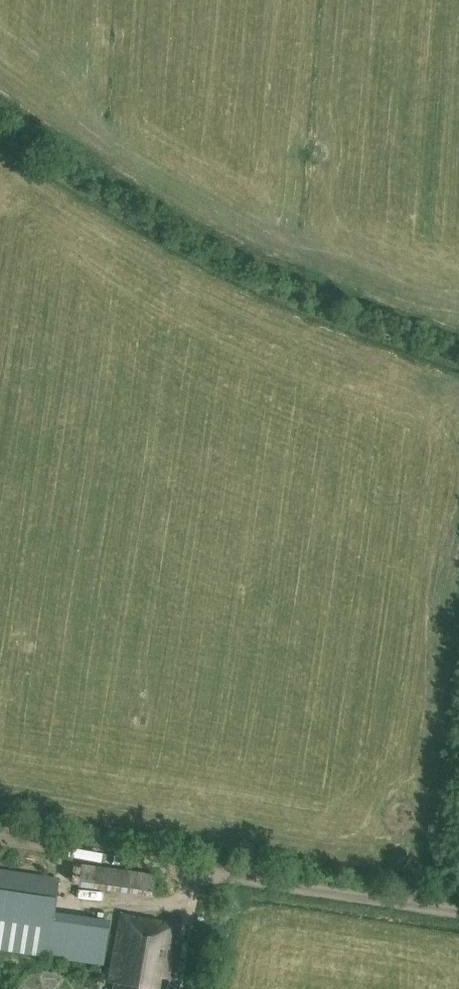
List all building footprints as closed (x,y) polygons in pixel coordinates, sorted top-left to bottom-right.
[(74,928),(71,928),(73,914),(51,911),(56,879),(0,871),(0,919),(52,927),(51,933),(40,931),(37,956),(69,959),(103,964),(108,933),(74,928)] [(171,980),(180,926),(120,915),(109,982),(114,983),(113,988),(158,988),(160,978),(171,980)]
